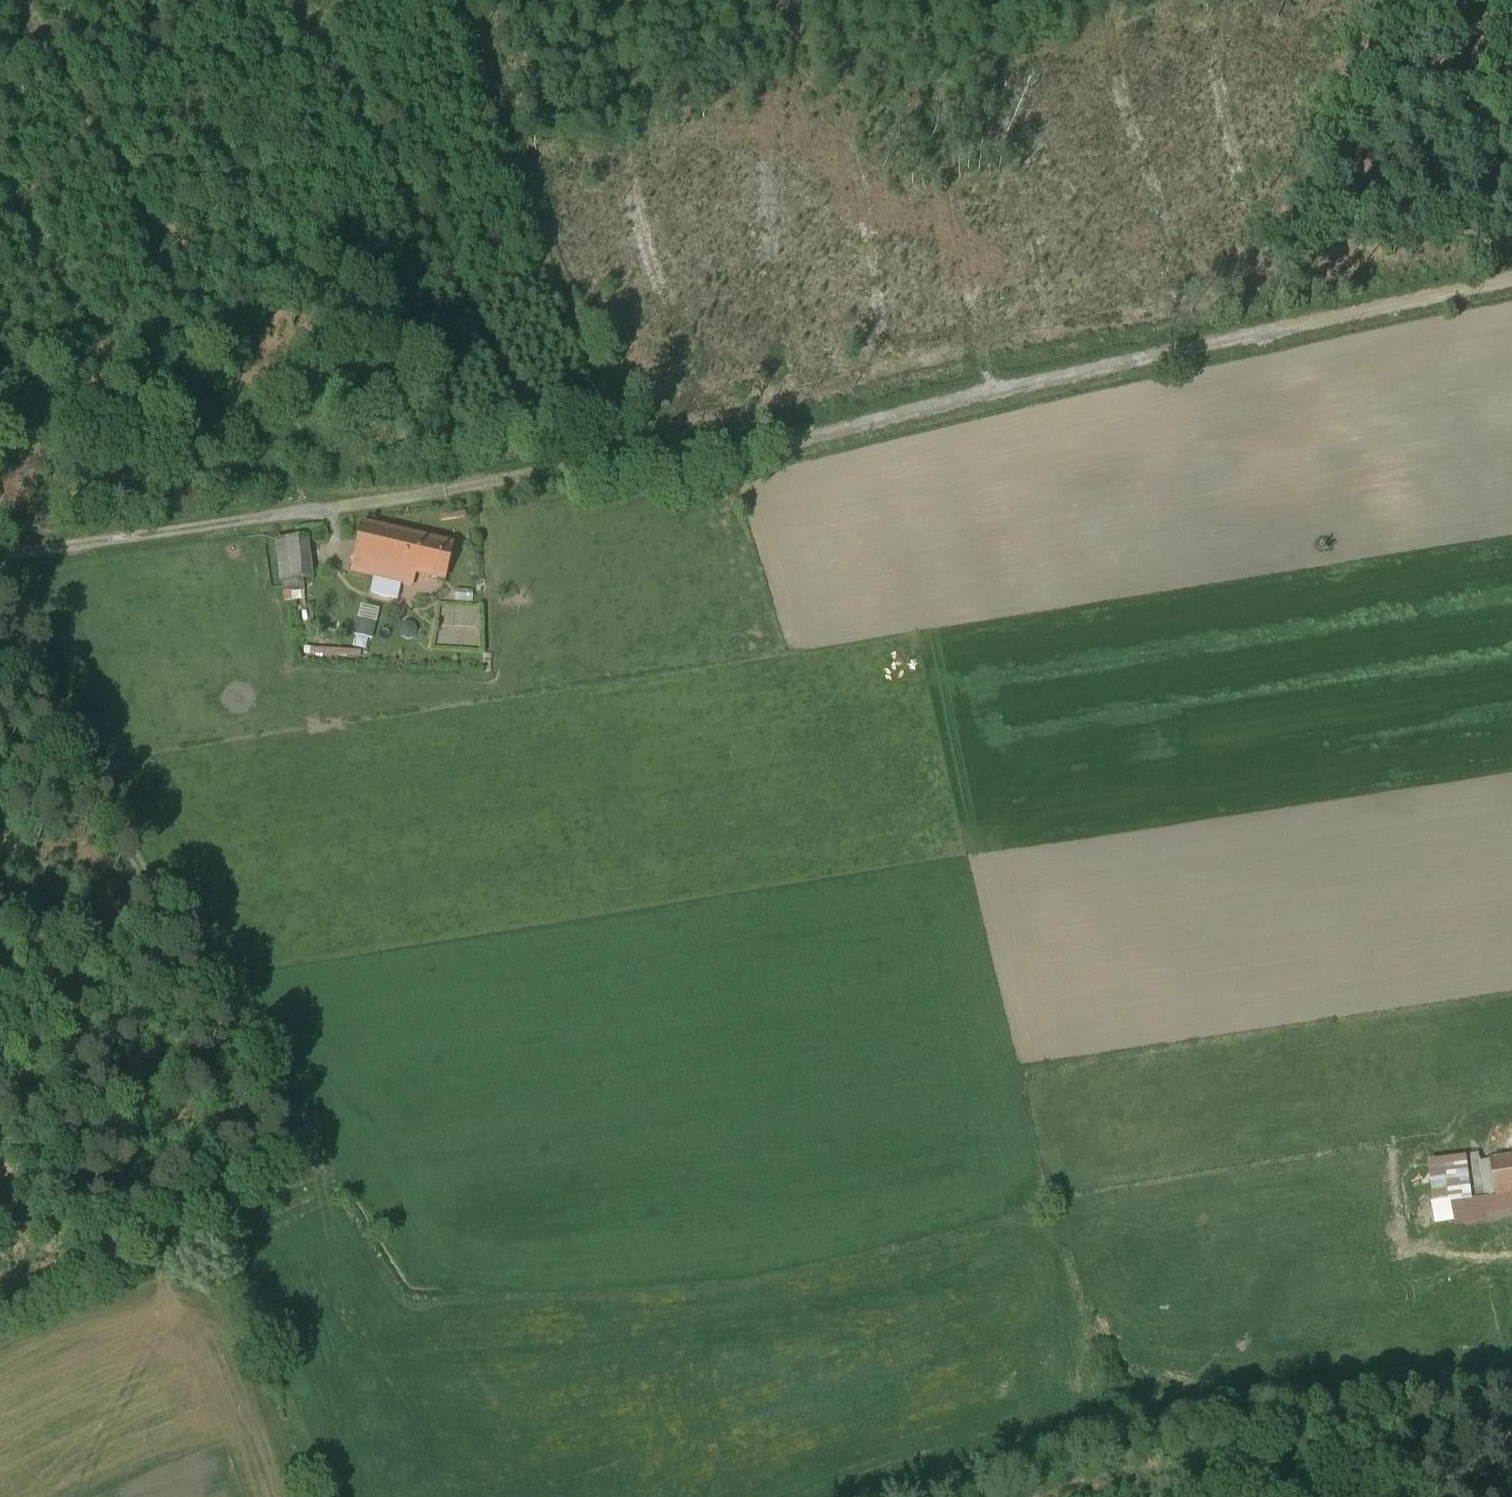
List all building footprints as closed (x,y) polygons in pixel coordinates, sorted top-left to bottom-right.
[(358,519),(347,569),(456,596),(471,549),(358,519)] [(308,537),(283,539),(286,586),(311,584),(308,537)] [(1443,1203),(1450,1238),(1511,1230),(1511,1153),(1504,1155),(1477,1163),(1481,1184),(1443,1203)]
